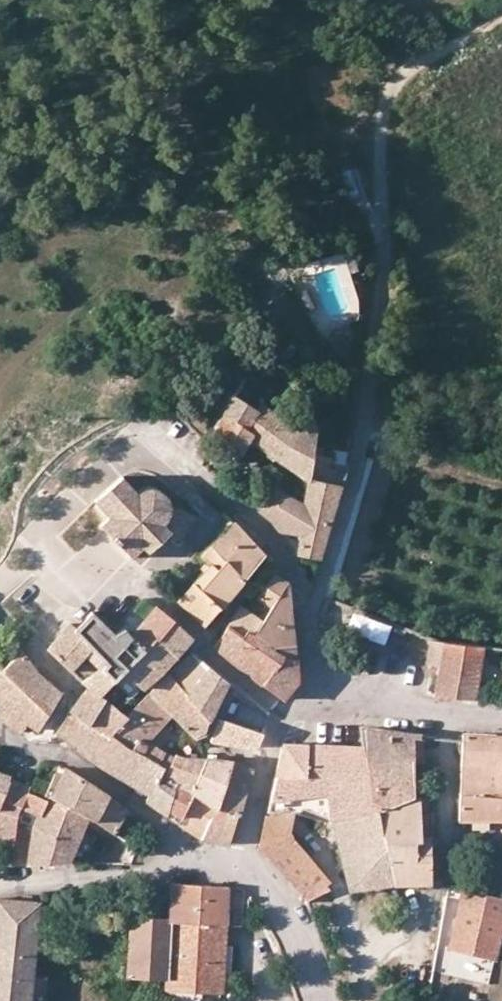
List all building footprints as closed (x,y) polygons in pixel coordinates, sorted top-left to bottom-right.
[(239,383),(233,395),(245,403),(253,392),(239,383)] [(233,395),(215,424),(223,430),(218,438),(241,452),(248,439),(251,432),(248,429),(257,410),(245,403),(233,395)] [(276,416),(261,403),(257,410),(248,429),(251,432),(248,439),(262,448),(276,416)] [(293,431),(276,416),(262,448),(267,452),(307,479),(313,444),(314,440),(315,429),(305,413),(293,431)] [(340,486),(344,460),(322,454),(322,446),(313,444),(307,479),(303,506),(298,536),(299,536),(300,537),(297,555),(301,561),(317,564),(330,520),(340,486)] [(100,524),(103,528),(131,557),(143,547),(147,552),(170,530),(179,539),(194,516),(187,512),(193,498),(177,489),(171,502),(165,493),(159,490),(151,489),(138,492),(122,475),(94,500),(107,516),(100,524)] [(278,524),(279,528),(280,530),(298,536),(303,506),(260,480),(248,501),(261,512),(267,513),(272,516),(275,519),(278,524)] [(203,585),(184,605),(204,624),(268,549),(237,518),(199,555),(204,560),(199,567),(203,571),(196,579),(203,585)] [(273,573),(256,597),(270,607),(261,621),(238,605),(213,646),(261,684),(283,654),(286,656),(294,655),(290,607),(284,607),(282,591),(287,583),(273,573)] [(179,600),(184,605),(203,585),(196,579),(179,600)] [(123,646),(134,659),(154,638),(157,639),(172,620),(171,620),(156,606),(131,635),(123,646)] [(86,686),(98,695),(123,669),(134,659),(123,646),(131,635),(123,628),(113,633),(90,611),(75,627),(68,623),(46,649),(79,681),(86,686)] [(134,659),(123,669),(143,689),(164,670),(176,656),(192,637),(172,620),(157,639),(154,638),(134,659)] [(476,699),(484,643),(442,637),(427,636),(424,660),(435,661),(433,690),(444,695),(476,699)] [(23,650),(3,667),(0,670),(0,708),(1,707),(26,723),(37,730),(61,691),(37,671),(23,650)] [(193,653),(182,661),(167,673),(211,720),(212,716),(227,680),(193,653)] [(283,654),(261,684),(283,701),(298,682),(294,655),(286,656),(283,654)] [(211,720),(167,673),(151,690),(173,715),(195,738),(206,732),(211,720)] [(238,689),(227,680),(212,716),(217,718),(232,723),(241,702),(233,695),(238,689)] [(104,699),(98,695),(86,686),(55,729),(83,756),(124,783),(141,754),(131,749),(111,735),(90,725),(104,699)] [(127,716),(111,735),(131,749),(138,739),(145,743),(147,741),(173,715),(151,690),(127,716)] [(127,716),(104,699),(90,725),(111,735),(127,716)] [(26,723),(1,707),(0,708),(0,720),(6,726),(20,733),(26,723)] [(212,716),(211,720),(206,732),(211,737),(217,718),(212,716)] [(263,733),(232,723),(217,718),(211,737),(210,742),(248,748),(254,747),(260,742),(263,733)] [(363,747),(392,881),(393,883),(431,883),(430,839),(421,839),(419,796),(414,796),(413,762),(412,734),(359,727),(363,747)] [(461,733),(458,821),(501,820),(501,767),(493,766),(494,735),(461,733)] [(422,735),(412,734),(413,762),(423,762),(422,735)] [(494,735),(493,766),(501,767),(501,736),(494,735)] [(174,782),(166,814),(177,824),(193,794),(189,791),(206,756),(173,755),(171,756),(147,741),(145,743),(138,739),(131,749),(141,754),(164,768),(162,772),(174,782)] [(258,847),(304,899),(329,887),(289,840),(286,832),(291,811),(298,813),(301,807),(331,819),(347,885),(392,881),(363,747),(283,744),(258,847)] [(141,754),(124,783),(146,797),(146,799),(166,814),(174,782),(162,772),(164,768),(141,754)] [(232,760),(206,756),(189,791),(193,794),(215,809),(232,760)] [(215,809),(193,794),(177,824),(180,826),(202,838),(229,844),(253,767),(232,760),(215,809)] [(109,796),(66,769),(52,797),(48,796),(47,800),(27,792),(16,817),(14,839),(11,866),(22,865),(70,862),(89,817),(95,821),(109,796)] [(10,776),(0,772),(0,800),(9,779),(10,776)] [(9,779),(0,800),(0,836),(14,839),(16,817),(27,792),(29,788),(9,779)] [(127,811),(109,796),(95,821),(114,833),(127,811)] [(88,834),(95,821),(89,817),(70,862),(81,861),(93,836),(88,834)] [(239,887),(171,883),(169,918),(165,979),(164,990),(221,993),(224,925),(241,926),(243,890),(239,887)] [(463,889),(451,950),(495,961),(501,931),(501,898),(463,889)] [(23,897),(23,902),(38,903),(39,895),(32,895),(23,897)] [(30,974),(38,903),(23,902),(0,900),(0,1000),(28,1000),(30,974)] [(165,979),(169,918),(130,916),(127,977),(165,979)] [(34,974),(32,1000),(43,1000),(46,975),(34,974)]
